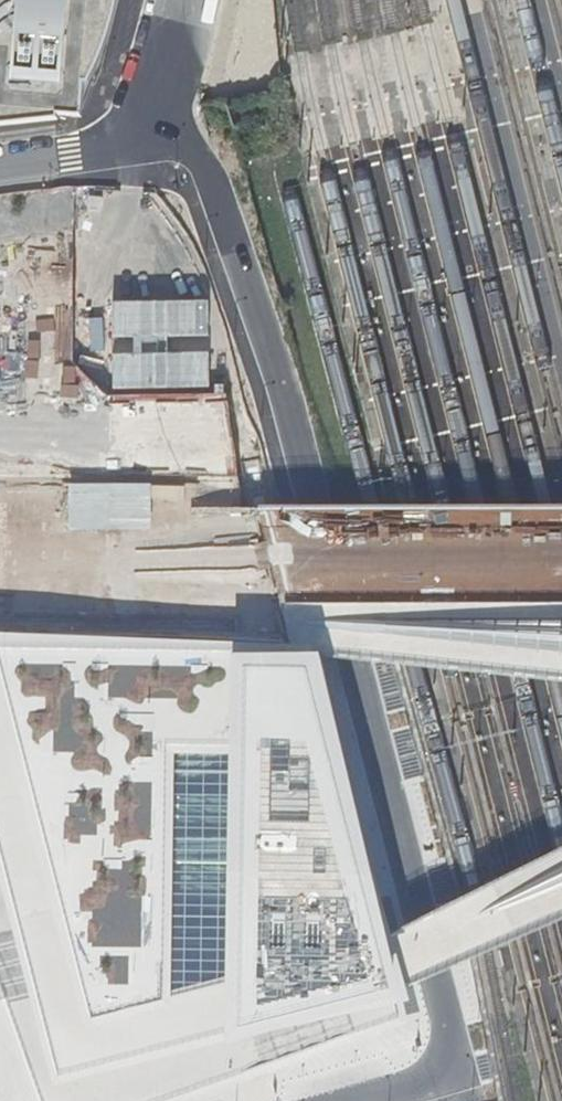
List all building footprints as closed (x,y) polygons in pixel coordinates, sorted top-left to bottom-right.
[(15,77),(62,81),(63,80),(77,81),(82,71),(97,37),(100,24),(103,11),(98,10),(98,0),(0,0),(0,76),(15,77)] [(74,115),(77,81),(63,80),(62,81),(15,77),(12,117),(51,112),(74,115)] [(12,125),(13,125),(74,118),(84,117),(84,115),(74,115),(51,112),(12,117),(12,125)] [(484,386),(486,412),(495,411),(494,397),(507,396),(505,373),(481,375),(482,386),(484,386)] [(398,963),(391,935),(338,734),(322,657),(287,644),(0,635),(0,872),(13,927),(0,931),(0,1003),(35,1100),(158,1100),(273,1061),(411,1013),(406,987),(398,963)] [(469,645),(469,660),(561,670),(561,645),(469,645)]
